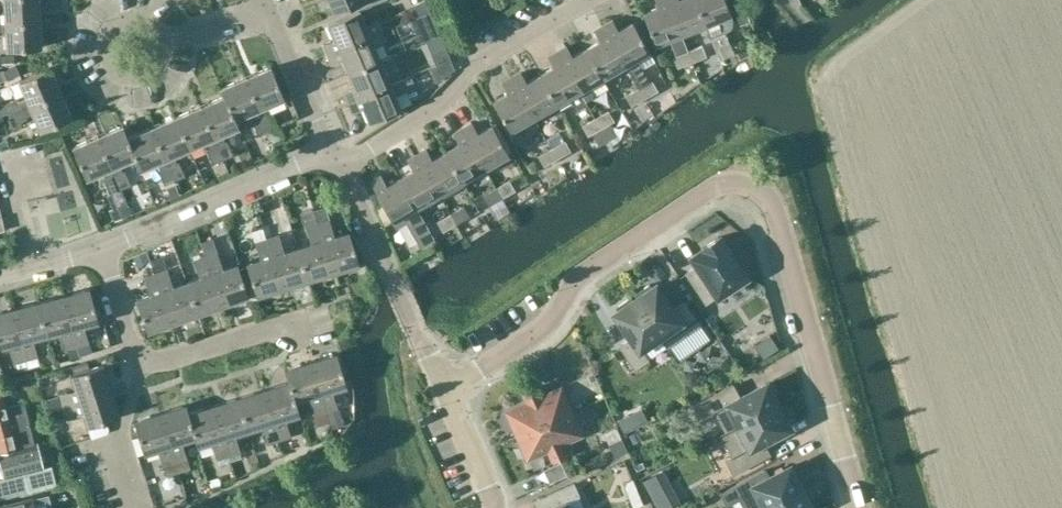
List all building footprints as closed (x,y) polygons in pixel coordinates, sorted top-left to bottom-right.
[(39,0),(5,0),(6,15),(0,16),(0,23),(40,21),(39,0)] [(335,13),(365,0),(329,0),(335,13)] [(415,16),(431,10),(426,0),(423,0),(410,5),(415,16)] [(688,50),(682,34),(681,34),(668,0),(656,0),(658,7),(643,13),(655,44),(669,39),(675,55),(673,56),(677,67),(692,62),(688,50)] [(696,0),(668,0),(681,34),(682,34),(705,25),(706,24),(696,0)] [(704,19),(706,24),(705,25),(709,38),(713,49),(728,43),(724,33),(729,30),(731,26),(732,22),(731,19),(730,15),(747,8),(743,0),(696,0),(704,19)] [(323,43),(328,53),(382,30),(377,19),(366,23),(360,10),(328,23),(334,38),(323,43)] [(426,40),(440,34),(431,10),(415,16),(410,18),(420,43),(426,40)] [(612,19),(602,25),(625,64),(639,88),(638,88),(644,98),(656,91),(650,81),(649,81),(636,58),(648,51),(632,22),(618,30),(612,19)] [(40,21),(0,23),(0,31),(7,31),(8,50),(42,48),(40,21)] [(625,64),(602,25),(593,30),(599,41),(586,48),(602,77),(625,64)] [(387,42),(382,30),(328,53),(332,63),(343,59),(349,73),(381,60),(376,46),(387,42)] [(701,45),(688,50),(692,62),(705,56),(701,45)] [(566,46),(557,51),(579,91),(580,90),(586,101),(592,98),(594,93),(589,85),(602,77),(586,48),(572,56),(566,46)] [(446,48),(431,53),(435,64),(450,59),(446,48)] [(579,91),(557,51),(548,56),(553,67),(540,75),(556,104),(569,97),(576,110),(587,105),(587,102),(586,101),(580,90),(579,91)] [(450,59),(435,64),(430,67),(436,82),(455,70),(450,59)] [(391,84),(381,60),(349,73),(355,87),(344,92),(348,102),(391,84)] [(4,71),(0,72),(0,82),(8,79),(20,74),(16,65),(4,71)] [(9,115),(62,92),(51,67),(20,80),(28,97),(19,101),(19,99),(5,105),(4,102),(0,103),(0,117),(9,113),(9,115)] [(246,77),(269,130),(274,142),(286,137),(281,125),(279,126),(273,112),(271,113),(268,105),(284,98),(271,67),(246,77)] [(521,71),(510,77),(533,117),(556,104),(540,75),(527,82),(521,71)] [(258,134),(269,130),(246,77),(221,88),(225,97),(234,119),(236,119),(252,112),(256,120),(253,121),(258,134)] [(533,117),(510,77),(502,82),(508,93),(493,101),(510,130),(533,117)] [(402,108),(391,84),(348,102),(353,112),(364,107),(370,121),(402,108)] [(644,98),(638,88),(624,96),(630,106),(644,98)] [(72,117),(62,92),(9,115),(14,125),(27,119),(26,116),(34,113),(42,130),(72,117)] [(225,97),(202,107),(224,159),(234,155),(228,141),(226,142),(223,134),(240,127),(236,119),(234,119),(225,97)] [(202,107),(178,117),(191,148),(207,141),(210,149),(208,150),(213,163),(224,159),(202,107)] [(607,111),(595,118),(608,140),(618,135),(610,122),(613,121),(607,111)] [(178,117),(154,127),(176,180),(186,175),(181,162),(179,162),(175,154),(191,148),(178,117)] [(608,140),(595,118),(581,126),(587,136),(592,133),(599,145),(608,140)] [(472,122),(462,128),(485,168),(508,154),(492,125),(478,133),(472,122)] [(124,125),(98,136),(121,189),(130,185),(125,170),(122,171),(119,164),(136,157),(129,137),(124,125)] [(176,180),(154,127),(129,137),(136,157),(141,169),(158,162),(162,170),(160,170),(165,184),(176,180)] [(485,168),(462,128),(452,134),(459,144),(446,152),(462,181),(485,168)] [(121,189),(98,136),(74,146),(87,177),(104,170),(107,178),(104,179),(110,193),(121,189)] [(564,141),(551,149),(556,158),(569,151),(564,141)] [(427,149),(417,154),(440,194),(462,181),(446,152),(433,159),(427,149)] [(556,158),(551,149),(538,156),(543,166),(556,158)] [(440,194),(417,154),(407,160),(413,170),(400,178),(417,207),(440,194)] [(392,221),(417,207),(400,178),(387,185),(381,175),(370,181),(392,221)] [(509,180),(496,188),(502,197),(515,190),(509,180)] [(489,192),(483,195),(489,205),(502,197),(496,188),(489,192)] [(463,206),(450,214),(456,224),(469,216),(463,206)] [(328,220),(325,207),(313,210),(317,223),(332,272),(358,265),(348,232),(333,236),(328,220)] [(450,214),(437,221),(443,231),(456,224),(450,214)] [(332,272),(317,223),(304,227),(309,244),(297,247),(307,280),(332,272)] [(419,245),(433,237),(427,227),(413,235),(419,245)] [(278,235),(267,238),(282,288),(307,280),(297,247),(283,252),(278,235)] [(698,265),(686,273),(706,303),(745,277),(718,237),(702,247),(703,249),(701,251),(702,253),(696,257),(695,255),(692,257),(698,265)] [(282,288),(267,238),(254,242),(260,259),(246,263),(256,295),(282,288)] [(201,243),(206,257),(223,305),(248,297),(237,264),(222,269),(216,253),(211,239),(201,243)] [(415,245),(400,252),(406,267),(422,260),(415,245)] [(223,305),(206,257),(193,261),(198,277),(186,282),(198,314),(223,305)] [(172,323),(198,314),(186,282),(172,287),(166,270),(155,274),(172,323)] [(172,323),(155,274),(143,279),(148,295),(136,300),(147,332),(172,323)] [(637,297),(635,299),(667,347),(700,324),(684,301),(672,309),(655,285),(651,288),(649,284),(635,294),(637,297)] [(64,296),(77,346),(79,356),(92,352),(85,325),(97,322),(88,289),(64,296)] [(64,349),(77,346),(64,296),(38,302),(46,335),(60,331),(64,349)] [(618,310),(614,313),(631,338),(619,346),(635,369),(648,360),(667,347),(635,299),(633,300),(630,297),(616,307),(618,310)] [(38,302),(12,309),(25,359),(27,368),(39,365),(32,338),(46,335),(38,302)] [(0,312),(0,347),(9,345),(13,362),(25,359),(12,309),(0,312)] [(701,337),(691,349),(710,365),(720,352),(701,337)] [(336,354),(310,362),(325,410),(326,410),(336,407),(331,390),(346,386),(336,354)] [(325,410),(310,362),(284,370),(288,384),(290,383),(295,402),(308,398),(313,414),(315,413),(318,426),(330,423),(326,410),(325,410)] [(59,394),(62,406),(111,390),(102,365),(70,375),(74,389),(59,394)] [(288,384),(265,391),(279,439),(283,451),(294,448),(290,436),(285,419),(299,414),(295,402),(290,383),(288,384)] [(715,412),(725,432),(778,405),(777,403),(780,401),(772,385),(768,387),(766,383),(740,397),(733,384),(693,405),(700,419),(715,412)] [(527,402),(506,412),(516,436),(527,460),(548,451),(552,460),(559,457),(566,455),(561,445),(582,435),(572,411),(561,387),(540,396),(536,387),(529,389),(522,392),(527,402)] [(119,416),(111,390),(62,406),(66,418),(82,413),(87,426),(119,416)] [(279,439),(265,391),(238,399),(247,431),(261,427),(266,443),(279,439)] [(57,484),(52,466),(43,468),(37,443),(34,444),(24,403),(5,408),(1,392),(0,392),(0,464),(4,478),(0,479),(0,499),(57,484)] [(238,399),(213,407),(228,455),(239,452),(234,435),(247,431),(238,399)] [(185,405),(159,413),(178,473),(190,469),(182,442),(196,438),(188,414),(185,405)] [(779,407),(778,405),(725,432),(721,434),(732,456),(726,459),(733,473),(770,454),(763,441),(789,427),(787,423),(791,421),(783,406),(779,407)] [(213,407),(188,414),(196,438),(198,446),(211,442),(216,459),(228,455),(213,407)] [(178,473),(159,413),(134,421),(144,454),(158,450),(166,476),(178,473)] [(608,431),(593,439),(600,451),(614,444),(608,431)] [(421,453),(424,465),(444,459),(440,447),(421,453)] [(801,488),(790,466),(769,477),(765,469),(737,484),(743,496),(755,489),(764,507),(801,488)] [(618,504),(629,500),(618,473),(607,477),(618,504)] [(532,501),(535,507),(550,507),(580,495),(574,482),(532,501)] [(801,488),(764,507),(812,507),(801,488)] [(30,500),(0,507),(32,507),(30,500)]
